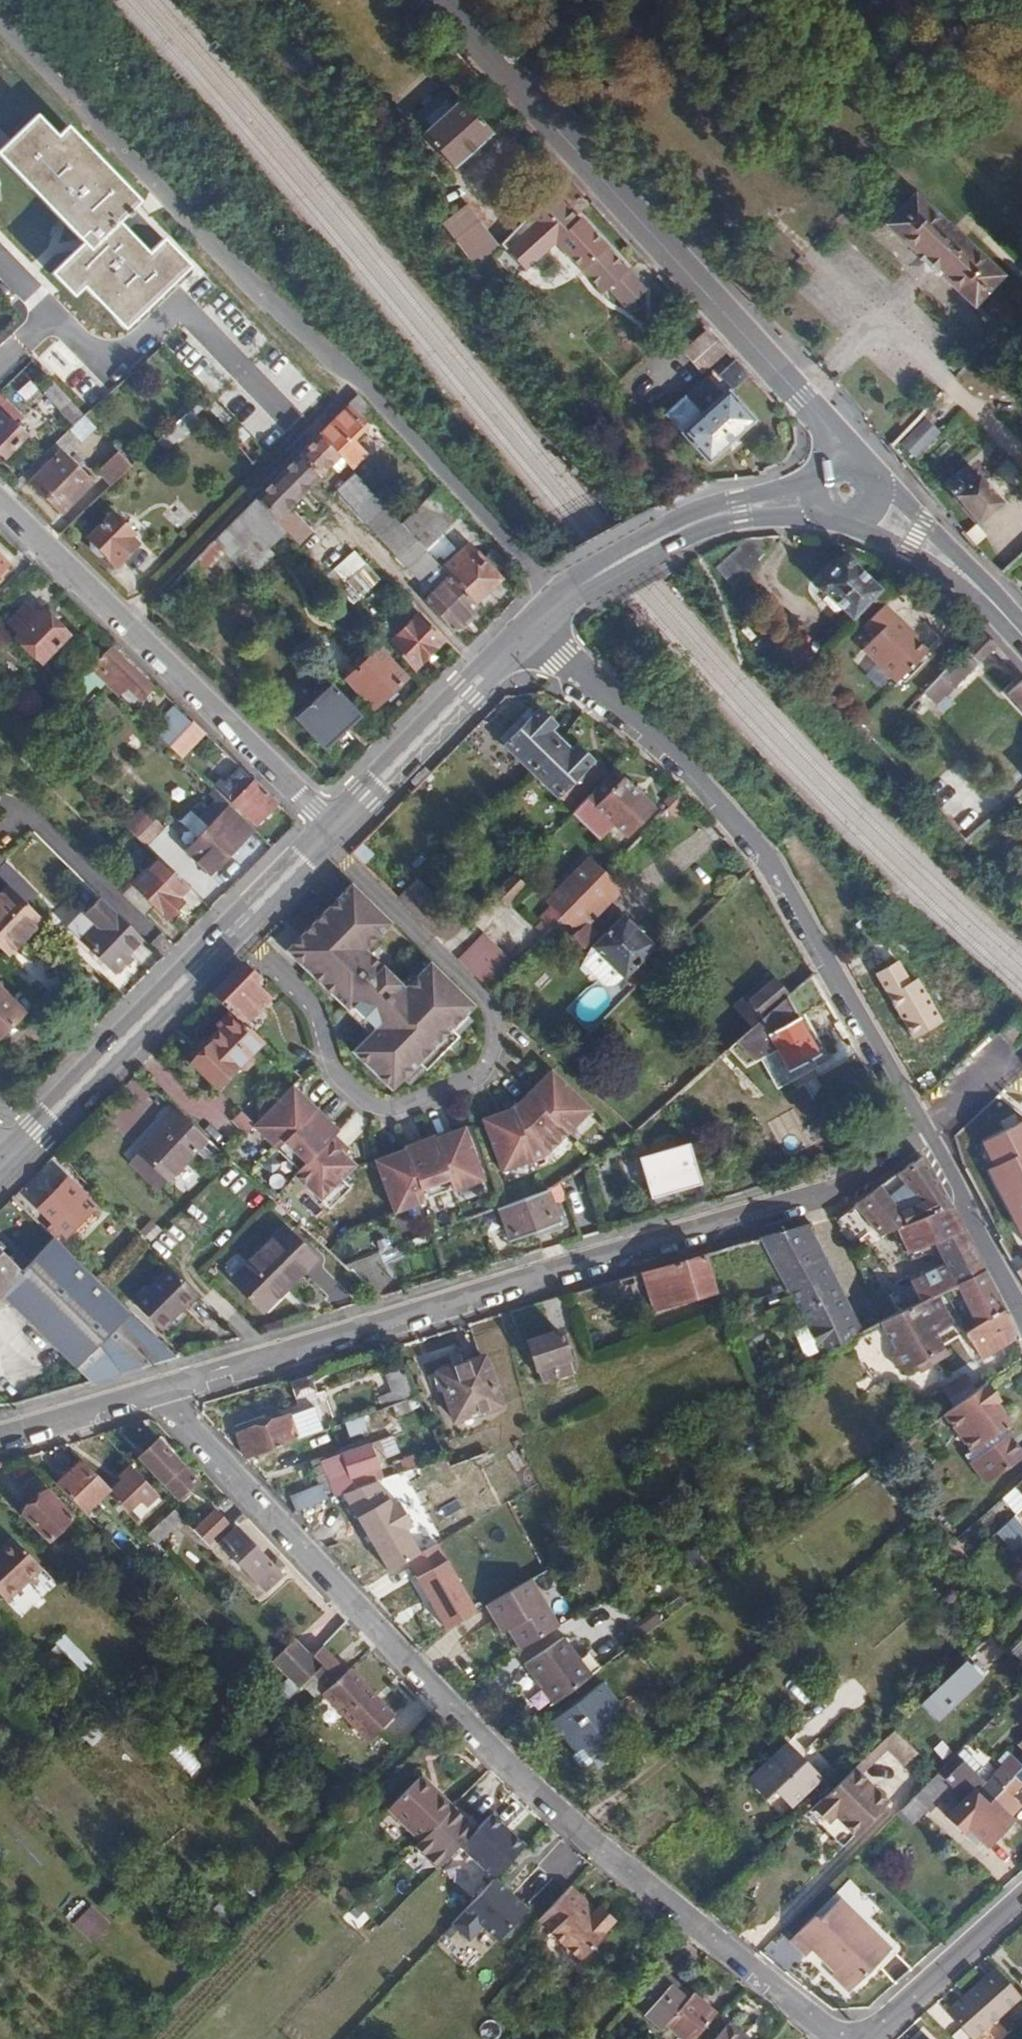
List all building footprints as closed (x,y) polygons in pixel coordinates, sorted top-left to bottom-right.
[(459,98),(419,133),(450,168),(490,132),(459,98)] [(42,121),(34,112),(9,137),(0,128),(0,157),(3,159),(42,121)] [(54,133),(42,121),(3,159),(83,242),(69,256),(70,268),(58,279),(74,296),(86,286),(95,295),(110,293),(132,316),(187,263),(161,236),(145,250),(115,219),(134,201),(136,199),(63,123),(62,125),(54,133)] [(499,246),(522,271),(551,245),(599,296),(604,292),(622,311),(643,292),(553,195),(499,246)] [(1004,276),(914,195),(886,226),(975,308),(1004,276)] [(473,266),(497,248),(465,207),(441,225),(473,266)] [(52,273),(58,279),(70,268),(69,256),(52,273)] [(123,324),(132,316),(110,293),(95,295),(123,324)] [(727,351),(707,329),(680,353),(700,375),(727,351)] [(749,375),(736,361),(719,377),(732,391),(749,375)] [(711,374),(666,413),(711,462),(755,423),(711,374)] [(76,423),(85,415),(53,382),(44,390),(76,423)] [(2,455),(27,430),(18,420),(22,417),(0,395),(0,454),(2,455)] [(365,426),(375,417),(376,416),(357,395),(347,404),(350,408),(320,437),(345,464),(349,468),(364,454),(350,438),(364,424),(365,426)] [(76,423),(70,429),(81,441),(96,427),(85,415),(76,423)] [(916,459),(940,435),(926,420),(901,444),(916,459)] [(320,437),(318,434),(298,454),(319,476),(330,465),(336,472),(345,464),(320,437)] [(114,484),(133,464),(118,450),(99,468),(114,484)] [(90,481),(60,452),(31,482),(61,511),(90,481)] [(287,509),(315,480),(319,476),(298,454),(254,499),(285,533),(297,545),(310,533),(287,509)] [(970,465),(944,486),(966,514),(993,493),(970,465)] [(423,550),(399,523),(354,474),(336,491),(417,578),(434,563),(423,550)] [(461,515),(436,489),(399,523),(423,550),(461,515)] [(285,533),(254,499),(236,517),(252,535),(267,551),(285,533)] [(115,565),(137,543),(131,537),(133,534),(113,513),(88,538),(115,565)] [(246,579),(259,567),(240,546),(252,535),(236,517),(211,543),(222,554),(246,579)] [(271,555),(267,551),(252,535),(240,546),(259,567),(271,555)] [(736,544),(714,566),(729,585),(756,558),(753,555),(760,549),(752,541),(736,544)] [(222,554),(211,543),(192,562),(203,573),(222,554)] [(441,569),(447,576),(457,587),(473,604),(499,580),(495,576),(481,560),(467,545),(441,569)] [(337,589),(346,581),(363,565),(350,551),(324,575),(337,589)] [(826,593),(853,619),(881,592),(853,564),(854,559),(853,554),(848,553),(845,553),(841,555),(840,559),(842,563),(824,581),(820,581),(817,582),(815,585),(815,590),(818,593),(822,594),(826,593)] [(481,560),(495,576),(503,568),(489,554),(481,560)] [(451,633),(476,607),(473,604),(457,587),(447,576),(422,601),(451,633)] [(404,601),(374,630),(387,645),(416,617),(404,601)] [(36,613),(25,603),(8,621),(19,632),(13,637),(39,662),(67,634),(40,608),(36,613)] [(874,639),(862,650),(893,683),(924,656),(912,643),(916,639),(885,607),(863,627),(874,639)] [(411,671),(442,641),(417,616),(416,617),(387,645),(411,671)] [(982,630),(939,676),(951,688),(994,644),(982,630)] [(109,646),(88,668),(117,696),(127,687),(139,699),(150,687),(109,646)] [(403,678),(378,650),(368,658),(364,653),(355,662),(360,667),(346,678),(372,707),(403,678)] [(1006,693),(1021,711),(1021,679),(1006,693)] [(327,684),(293,716),(322,747),(355,715),(327,684)] [(165,728),(158,736),(168,746),(188,724),(162,699),(149,712),(165,728)] [(499,738),(508,746),(536,714),(528,706),(499,738)] [(508,746),(533,768),(559,740),(549,730),(556,723),(541,709),(536,714),(508,746)] [(559,740),(533,768),(576,808),(610,772),(577,742),(570,750),(559,740)] [(254,824),(276,803),(225,754),(217,761),(244,787),(231,801),(254,824)] [(610,772),(576,808),(575,809),(601,835),(621,815),(633,827),(652,807),(615,767),(610,772)] [(662,802),(667,806),(678,795),(673,790),(662,802)] [(673,817),(690,800),(682,791),(678,795),(667,806),(664,809),(673,817)] [(208,874),(253,829),(220,796),(200,815),(211,826),(196,841),(199,844),(189,854),(208,874)] [(140,809),(124,827),(144,847),(161,829),(140,809)] [(157,859),(121,895),(141,915),(152,904),(166,917),(190,892),(157,859)] [(543,936),(561,918),(605,872),(592,859),(547,904),(551,908),(540,920),(543,923),(536,930),(543,936)] [(605,872),(561,918),(575,932),(619,886),(605,872)] [(512,874),(492,895),(504,907),(524,886),(512,874)] [(389,923),(349,885),(284,951),(345,1010),(349,1006),(372,1029),(350,1052),(389,1090),(416,1063),(423,1070),(455,1037),(448,1030),(471,1006),(428,963),(402,989),(362,951),(389,923)] [(5,886),(0,891),(0,949),(3,952),(39,917),(5,886)] [(97,898),(82,913),(124,953),(138,938),(97,898)] [(439,904),(420,924),(433,937),(448,941),(462,926),(439,904)] [(112,971),(127,956),(124,953),(82,913),(68,929),(112,971)] [(623,915),(592,947),(624,978),(655,945),(623,915)] [(456,960),(489,992),(515,966),(481,933),(456,960)] [(240,963),(210,993),(232,1014),(242,1024),(269,998),(252,982),(256,977),(240,963)] [(789,996),(803,1024),(827,1002),(811,975),(789,996)] [(757,1006),(765,1016),(789,996),(779,985),(757,1006)] [(24,1013),(0,989),(0,1037),(24,1013)] [(765,1016),(759,1022),(773,1046),(790,1070),(818,1054),(803,1024),(789,996),(765,1016)] [(242,1024),(232,1014),(206,1042),(209,1045),(191,1064),(214,1087),(235,1066),(238,1069),(244,1067),(245,1066),(248,1062),(250,1058),(246,1054),(260,1041),(242,1024)] [(741,1068),(773,1046),(759,1022),(727,1050),(741,1068)] [(480,1119),(499,1171),(530,1160),(530,1159),(545,1154),(588,1110),(548,1071),(540,1080),(542,1083),(538,1087),(536,1084),(516,1104),(519,1107),(513,1114),(511,1109),(511,1108),(480,1119)] [(305,1108),(284,1089),(251,1125),(239,1114),(229,1125),(245,1139),(251,1133),(292,1174),(296,1170),(308,1182),(304,1186),(327,1209),(348,1188),(339,1179),(353,1165),(337,1149),(341,1145),(333,1137),(330,1139),(326,1135),(329,1132),(309,1113),(306,1116),(302,1111),(305,1108)] [(999,1113),(989,1103),(980,1112),(987,1138),(956,1144),(963,1168),(1012,1159),(999,1113)] [(511,1109),(513,1114),(519,1107),(516,1104),(514,1107),(511,1109)] [(204,1140),(174,1112),(128,1161),(158,1189),(204,1140)] [(402,1150),(372,1161),(392,1213),(423,1201),(422,1199),(450,1189),(451,1191),(481,1179),(461,1127),(432,1138),(431,1136),(401,1147),(402,1150)] [(636,1161),(648,1204),(699,1190),(688,1147),(636,1161)] [(897,1232),(950,1207),(918,1157),(852,1206),(871,1230),(878,1237),(897,1232)] [(45,1231),(57,1243),(64,1235),(69,1240),(98,1212),(64,1180),(37,1207),(39,1209),(31,1217),(45,1231)] [(552,1225),(539,1190),(497,1206),(510,1241),(552,1225)] [(938,1242),(963,1229),(950,1207),(897,1232),(911,1260),(939,1245),(938,1242)] [(282,1226),(229,1279),(261,1311),(314,1257),(282,1226)] [(792,1302),(821,1356),(869,1332),(867,1327),(852,1334),(801,1228),(760,1240),(785,1288),(792,1302)] [(938,1299),(946,1295),(960,1288),(985,1275),(963,1229),(938,1242),(939,1245),(949,1265),(914,1284),(924,1306),(938,1299)] [(174,1359),(57,1243),(45,1231),(35,1241),(43,1250),(22,1272),(0,1250),(0,1295),(91,1382),(174,1359)] [(704,1257),(641,1275),(652,1311),(716,1294),(704,1257)] [(196,1295),(168,1269),(133,1305),(160,1332),(196,1295)] [(972,1330),(1005,1313),(985,1275),(960,1288),(976,1320),(969,1324),(972,1330)] [(756,1314),(792,1302),(785,1288),(751,1301),(755,1312),(756,1314)] [(938,1299),(924,1306),(899,1318),(926,1366),(945,1356),(940,1346),(958,1337),(938,1299)] [(723,1311),(727,1322),(755,1312),(751,1301),(723,1311)] [(981,1360),(1016,1343),(1015,1334),(1005,1313),(972,1330),(966,1333),(981,1360)] [(559,1333),(527,1343),(539,1380),(555,1376),(556,1379),(572,1374),(559,1333)] [(483,1358),(439,1374),(452,1412),(479,1403),(480,1406),(498,1400),(483,1358)] [(380,1413),(418,1400),(404,1369),(384,1378),(390,1396),(376,1400),(380,1413)] [(954,1408),(975,1393),(964,1377),(943,1392),(954,1408)] [(239,1434),(248,1458),(321,1433),(302,1382),(281,1389),(290,1415),(239,1434)] [(999,1400),(987,1384),(975,1393),(954,1408),(945,1415),(971,1451),(1009,1423),(995,1403),(999,1400)] [(193,1478),(162,1445),(143,1463),(174,1495),(193,1478)] [(324,1495),(326,1501),(381,1481),(368,1446),(322,1463),(333,1492),(324,1495)] [(80,1459),(55,1483),(83,1512),(108,1488),(80,1459)] [(151,1486),(128,1463),(116,1475),(124,1484),(115,1492),(130,1507),(151,1486)] [(313,1466),(324,1495),(333,1492),(322,1463),(313,1466)] [(45,1489),(21,1511),(46,1537),(69,1515),(45,1489)] [(499,1495),(391,1556),(411,1591),(519,1531),(499,1495)] [(150,1528),(159,1538),(182,1517),(172,1507),(150,1528)] [(208,1543),(227,1525),(213,1510),(193,1528),(208,1543)] [(1014,1520),(1006,1527),(1016,1539),(1021,1546),(1021,1530),(1014,1520)] [(270,1563),(237,1527),(221,1542),(267,1590),(282,1575),(278,1570),(270,1563)] [(1006,1527),(992,1539),(1002,1551),(1016,1539),(1006,1527)] [(19,1543),(14,1538),(0,1551),(0,1559),(19,1543)] [(1016,1539),(1002,1551),(1010,1560),(1021,1550),(1021,1546),(1016,1539)] [(19,1543),(0,1559),(0,1595),(7,1603),(43,1569),(19,1543)] [(276,1557),(270,1563),(278,1570),(283,1565),(276,1557)] [(140,1570),(149,1580),(156,1573),(147,1563),(140,1570)] [(531,1579),(487,1605),(504,1632),(509,1629),(521,1649),(559,1626),(531,1579)] [(564,1637),(524,1664),(552,1704),(591,1675),(564,1637)] [(293,1638),(270,1659),(287,1676),(309,1655),(293,1638)] [(335,1682),(380,1727),(395,1713),(351,1667),(346,1672),(320,1645),(310,1655),(336,1681),(335,1682)] [(971,1665),(927,1707),(940,1721),(984,1679),(971,1665)] [(368,1739),(380,1727),(335,1682),(323,1694),(368,1739)] [(604,1684),(559,1717),(573,1735),(566,1740),(576,1753),(571,1757),(578,1766),(584,1768),(590,1769),(595,1765),(600,1771),(615,1760),(611,1754),(606,1747),(611,1715),(621,1707),(604,1684)] [(573,1735),(559,1717),(552,1722),(566,1740),(573,1735)] [(792,1740),(787,1745),(800,1758),(805,1754),(792,1740)] [(800,1758),(787,1745),(747,1783),(765,1802),(771,1796),(780,1798),(791,1810),(822,1781),(800,1758)] [(986,1786),(958,1757),(937,1778),(934,1780),(956,1802),(958,1804),(971,1792),(988,1809),(992,1805),(999,1797),(1006,1790),(995,1778),(986,1786)] [(1016,1780),(1021,1774),(1021,1771),(1013,1760),(995,1778),(1006,1790),(1016,1780)] [(887,1806),(854,1772),(812,1811),(828,1826),(835,1820),(850,1835),(870,1817),(873,1820),(887,1806)] [(419,1835),(448,1801),(433,1789),(432,1790),(413,1774),(385,1805),(419,1835)] [(935,1823),(956,1802),(934,1780),(913,1801),(929,1817),(935,1823)] [(1021,1787),(1016,1780),(1006,1790),(999,1797),(1005,1803),(1021,1787)] [(1010,1822),(992,1805),(988,1809),(971,1792),(958,1804),(970,1816),(957,1830),(976,1848),(981,1842),(987,1848),(1010,1822)] [(915,1831),(929,1817),(913,1801),(899,1815),(915,1831)] [(465,1818),(458,1811),(444,1825),(453,1832),(465,1818)] [(492,1814),(468,1839),(503,1871),(526,1845),(492,1814)] [(853,1839),(873,1820),(870,1817),(850,1835),(853,1839)] [(477,1930),(495,1946),(528,1908),(489,1875),(445,1927),(465,1944),(477,1930)] [(579,1898),(568,1888),(537,1921),(576,1959),(601,1934),(599,1932),(610,1920),(595,1906),(587,1913),(575,1903),(579,1898)] [(808,1962),(811,1959),(815,1955),(833,1973),(829,1977),(847,1994),(890,1953),(838,1901),(816,1922),(813,1919),(789,1944),(808,1962)] [(815,1955),(811,1959),(829,1977),(833,1973),(815,1955)] [(997,1969),(947,2013),(971,2038),(975,2038),(1021,1999),(1021,1997),(997,1969)] [(691,1996),(689,1993),(688,1995),(684,2000),(668,1985),(671,1981),(659,1970),(632,2002),(643,2013),(642,2015),(657,2030),(663,2024),(680,2038),(692,2038),(712,2014),(691,1996)] [(688,1995),(671,1981),(668,1985),(684,2000),(688,1995)] [(726,2025),(723,2028),(735,2038),(742,2038),(726,2025)] [(723,2028),(714,2038),(735,2038),(723,2028)]
